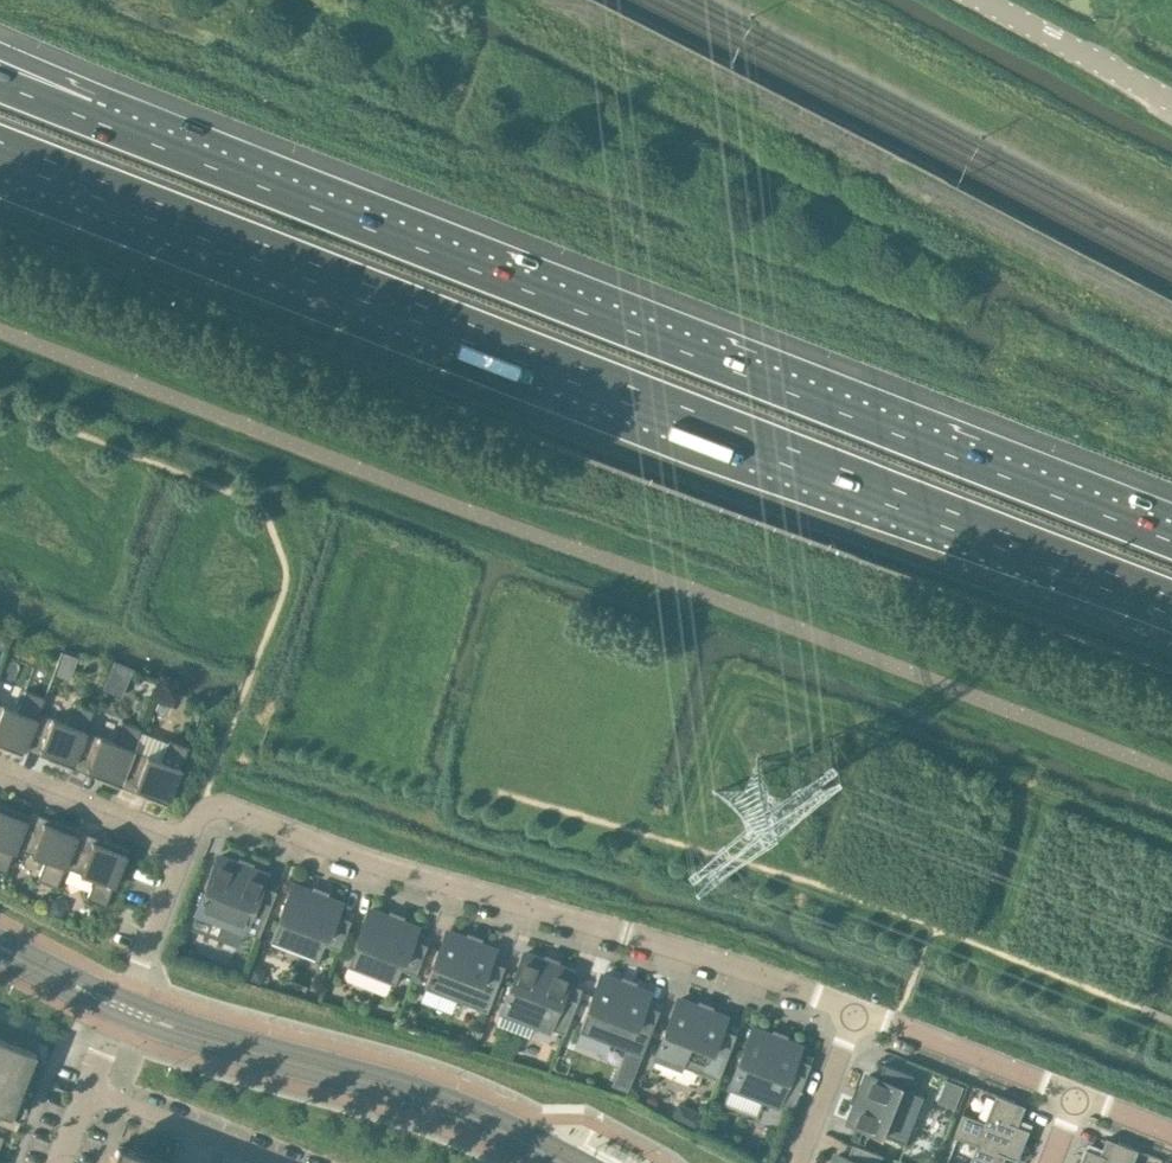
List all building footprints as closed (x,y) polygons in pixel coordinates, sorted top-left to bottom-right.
[(39,712),(45,697),(25,689),(25,690),(17,710),(0,703),(0,746),(22,755),(34,724),(39,712)] [(81,742),(86,730),(94,709),(75,702),(74,703),(67,723),(39,712),(34,724),(48,729),(41,747),(40,747),(40,748),(49,752),(48,757),(47,757),(47,758),(71,768),(81,742)] [(119,786),(129,761),(134,748),(142,728),(122,720),(121,722),(122,722),(114,741),(86,730),(81,742),(95,748),(88,766),(87,765),(87,767),(97,771),(95,775),(94,776),(119,786)] [(141,795),(166,805),(189,746),(169,739),(169,740),(161,760),(134,748),(129,761),(143,767),(136,784),(135,784),(134,785),(144,789),(142,794),(142,793),(141,795)] [(6,872),(16,847),(21,834),(29,814),(4,804),(4,805),(2,810),(0,809),(0,870),(6,872)] [(21,834),(16,847),(45,859),(38,878),(37,879),(57,887),(65,866),(70,853),(80,828),(55,819),(54,820),(55,820),(53,825),(43,821),(42,822),(43,823),(37,840),(21,834)] [(70,853),(65,866),(94,878),(87,897),(86,898),(106,906),(129,847),(104,838),(103,839),(104,839),(102,844),(92,840),(91,841),(92,842),(85,860),(70,853)] [(196,912),(259,936),(276,890),(262,885),(266,875),(218,856),(196,912)] [(271,941),(319,959),(325,944),(339,950),(351,919),(336,913),(340,904),(292,885),(271,941)] [(347,965),(395,984),(401,968),(416,974),(428,944),(413,938),(417,928),(369,910),(347,965)] [(425,987),(487,1011),(505,965),(490,960),(494,950),(446,931),(425,987)] [(502,1009),(564,1033),(582,987),(567,981),(571,972),(524,953),(502,1009)] [(601,975),(579,1031),(627,1049),(642,1055),(648,1039),(660,1009),(645,1003),(649,994),(601,975)] [(656,1055),(718,1079),(736,1033),(721,1028),(725,1018),(677,999),(656,1055)] [(730,1084),(793,1108),(811,1062),(796,1057),(800,1047),(752,1028),(730,1084)] [(11,1116),(36,1052),(0,1038),(0,1112),(11,1116)] [(851,1121),(907,1143),(926,1095),(910,1089),(916,1074),(885,1062),(880,1077),(870,1073),(851,1121)] [(1019,1124),(1027,1105),(997,1093),(987,1121),(964,1112),(955,1135),(978,1144),(978,1143),(1007,1154),(1007,1155),(1019,1160),(1031,1129),(1019,1124)] [(1140,1149),(1108,1137),(1102,1153),(1087,1147),(1080,1162),(1134,1162),(1140,1149)] [(143,1152),(118,1142),(110,1162),(139,1162),(143,1152)] [(885,1154),(854,1142),(848,1157),(839,1153),(835,1162),(881,1162),(885,1154)] [(1007,1155),(1007,1154),(978,1143),(978,1144),(970,1162),(1004,1162),(1007,1155)] [(167,1161),(143,1152),(139,1162),(166,1162),(167,1161)]
